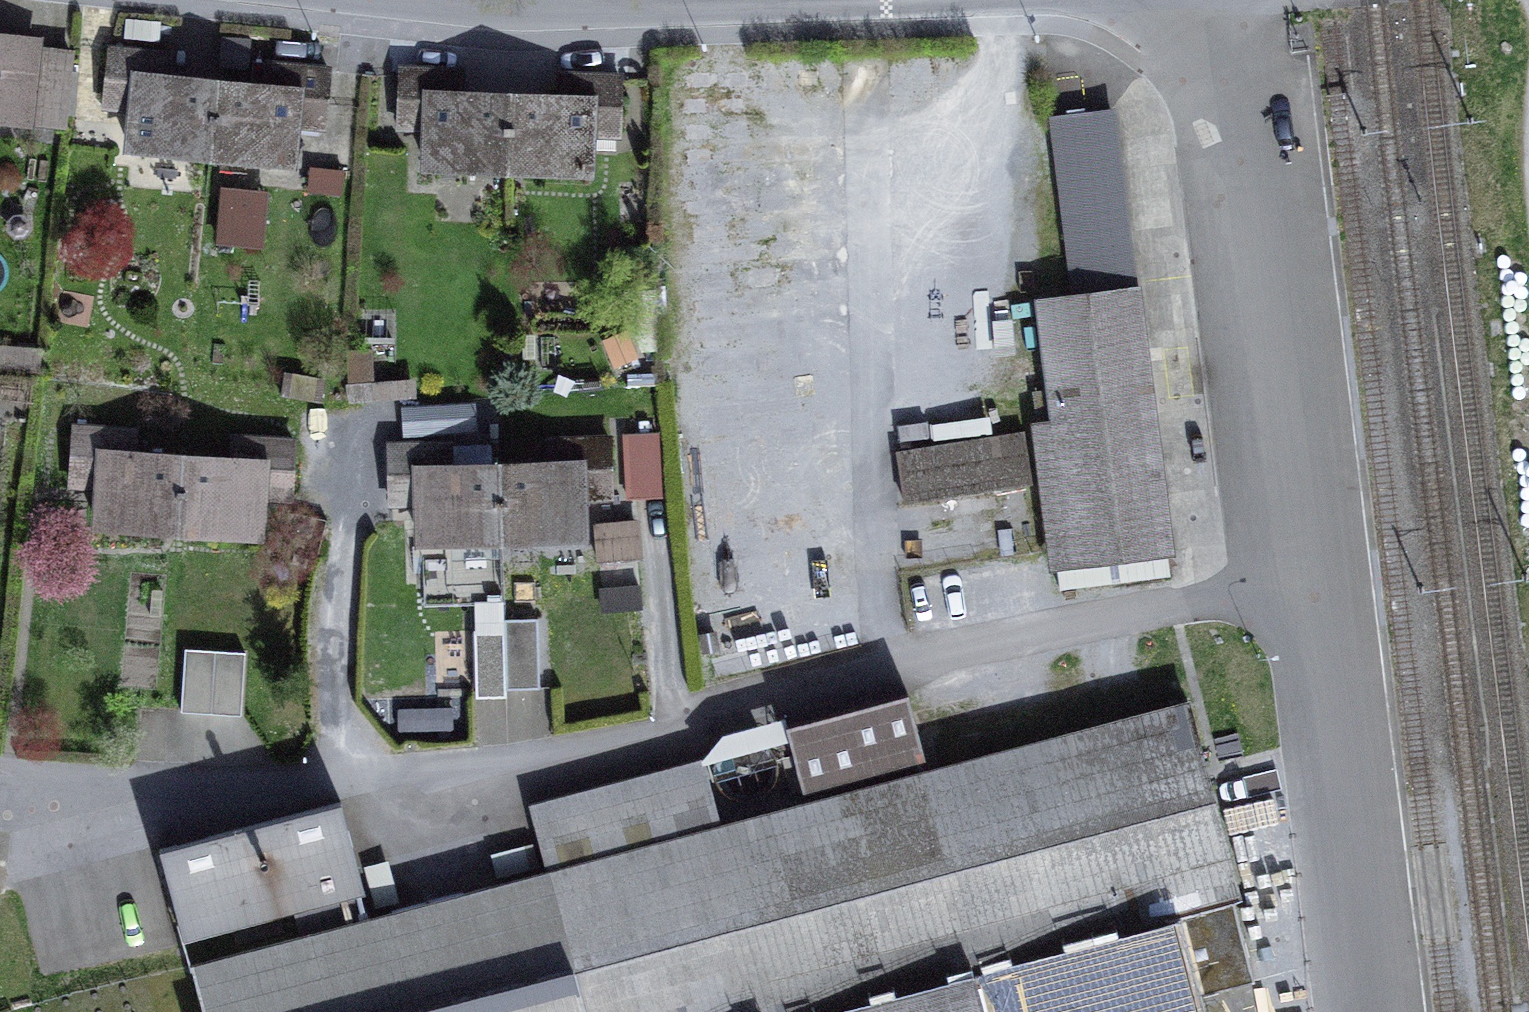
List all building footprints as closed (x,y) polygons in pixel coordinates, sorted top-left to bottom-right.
[(24,127),(25,123),(28,102),(34,53),(35,45),(0,41),(0,124),(24,127)] [(135,108),(131,151),(210,159),(217,81),(169,76),(170,57),(110,51),(107,82),(138,85),(135,108)] [(34,53),(28,102),(66,107),(72,58),(34,53)] [(269,66),(267,86),(217,81),(210,159),(289,166),(293,123),(295,100),(326,103),(329,72),(269,66)] [(430,127),(428,170),(507,173),(510,95),(461,93),(462,74),(401,72),(400,103),(431,104),(430,127)] [(560,78),(559,97),(510,95),(507,173),(586,176),(588,133),(589,110),(619,111),(620,80),(560,78)] [(105,105),(135,108),(138,85),(107,82),(105,105)] [(293,123),(324,126),(326,103),(295,100),(293,123)] [(25,123),(63,128),(66,107),(28,102),(25,123)] [(399,126),(430,127),(431,104),(400,103),(399,126)] [(588,133),(618,134),(619,111),(589,110),(588,133)] [(1061,592),(1171,578),(1111,110),(1050,117),(1073,300),(1044,304),(1056,396),(1060,425),(1040,428),(1061,592)] [(272,232),(278,177),(235,173),(229,228),(272,232)] [(1040,428),(1060,425),(1056,396),(1036,399),(1040,428)] [(103,486),(100,528),(177,534),(183,457),(132,453),(134,436),(76,432),(74,463),(104,465),(103,486)] [(896,451),(904,503),(1031,485),(1023,432),(896,451)] [(625,435),(626,455),(659,453),(658,433),(625,435)] [(236,441),(234,460),(183,457),(177,534),(257,540),(260,496),(292,498),(295,446),(236,441)] [(549,443),(550,462),(500,464),(502,542),(582,540),(581,496),(611,496),(610,441),(549,443)] [(422,501),(423,544),(502,542),(500,464),(451,465),(451,446),(390,447),(392,502),(422,501)] [(629,496),(661,494),(659,453),(626,455),(629,496)] [(72,484),(103,486),(104,465),(74,463),(72,484)] [(595,526),(598,562),(638,559),(635,523),(595,526)] [(425,604),(504,602),(502,542),(423,544),(425,604)] [(476,691),(540,689),(538,619),(505,620),(505,630),(475,631),(476,691)] [(241,716),(245,653),(185,649),(181,712),(241,716)] [(788,728),(804,792),(924,761),(907,697),(788,728)] [(1194,997),(1256,981),(1235,902),(1242,900),(1191,703),(721,826),(703,760),(530,805),(548,873),(366,920),(359,892),(294,909),(301,938),(192,966),(204,1011),(1198,1011),(1194,997)] [(340,804),(162,850),(185,937),(294,909),(359,892),(362,891),(340,804)]
